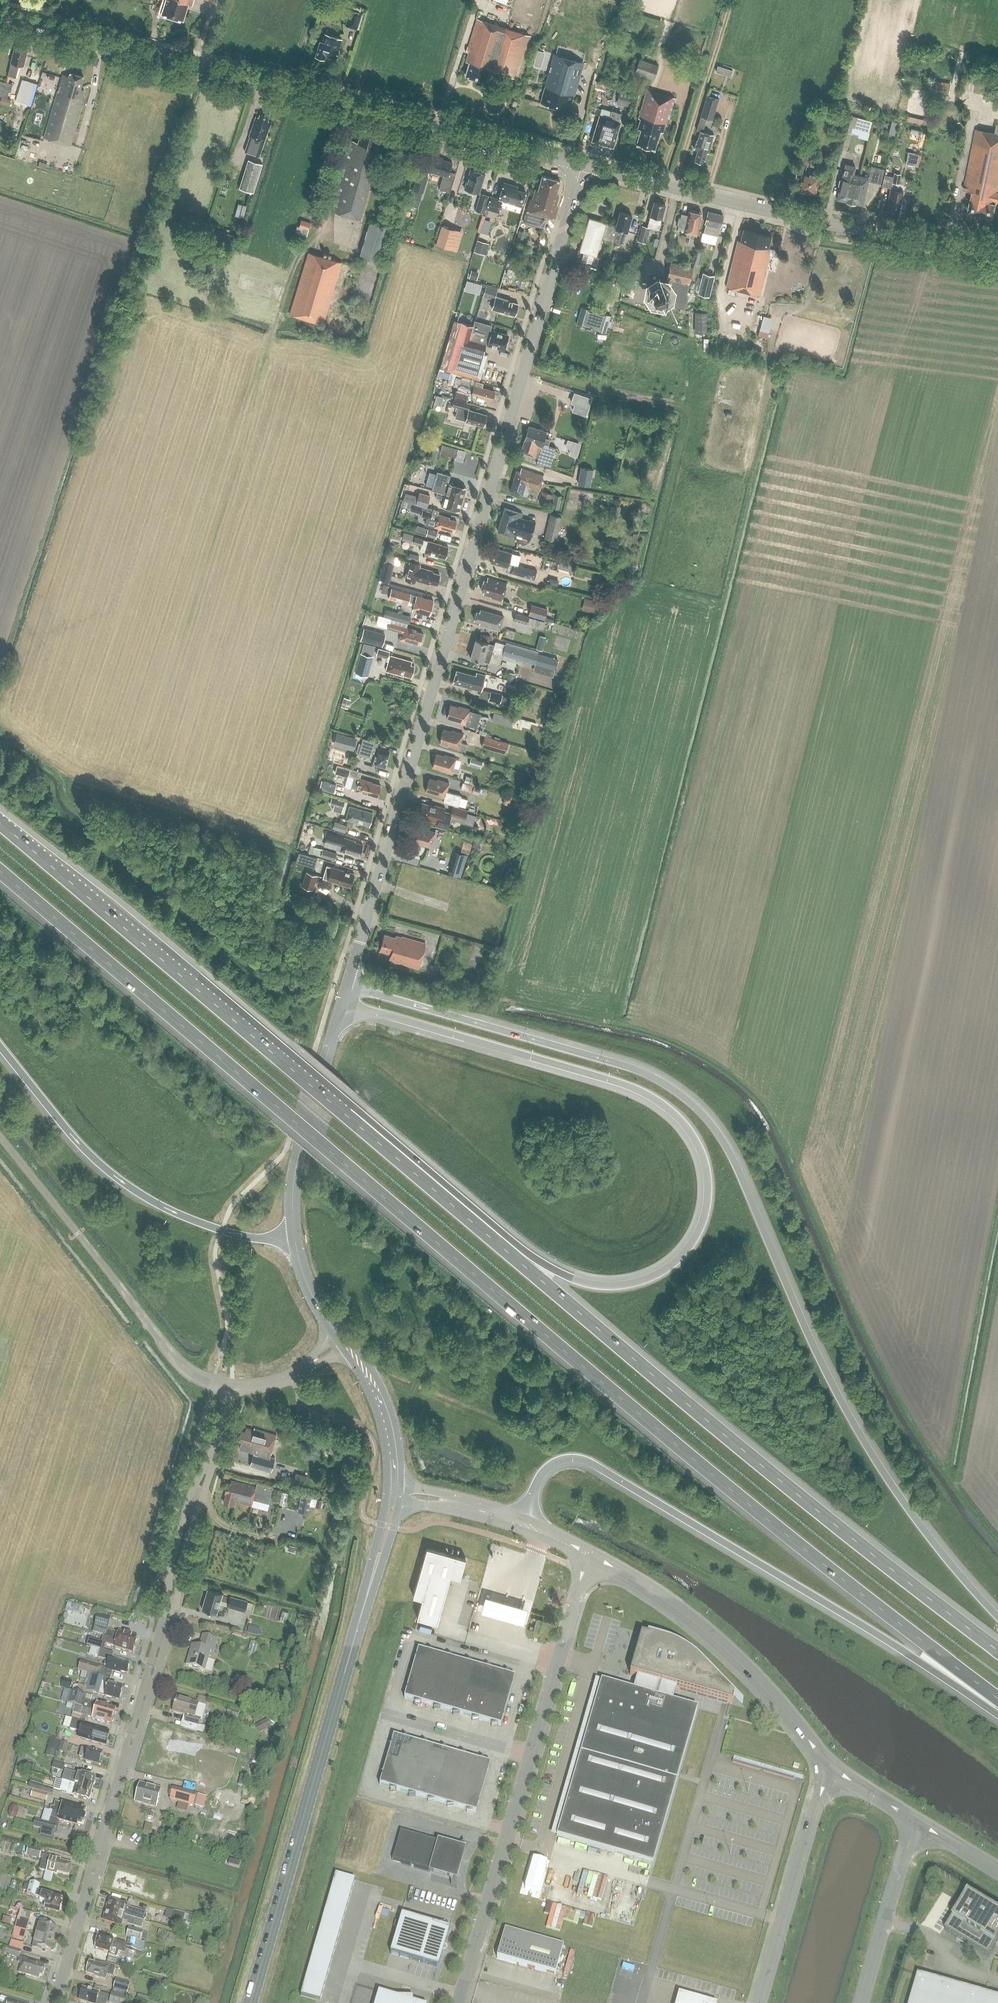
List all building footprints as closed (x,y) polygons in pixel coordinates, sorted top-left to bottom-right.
[(183,20),(188,4),(192,5),(194,0),(166,0),(161,13),(183,20)] [(357,28),(362,13),(350,9),(345,25),(357,29),(357,28)] [(625,16),(621,27),(634,31),(638,20),(625,16)] [(489,70),(516,79),(530,36),(477,19),(466,52),(469,53),(466,62),(469,63),(465,76),(485,82),(489,70)] [(339,49),(342,39),(325,34),(322,42),(320,41),(315,56),(324,59),(325,55),(336,58),(339,49)] [(19,65),(23,66),(27,50),(15,47),(11,63),(8,75),(16,78),(19,65)] [(554,54),(540,103),(568,111),(570,103),(571,103),(574,95),(575,95),(584,63),(554,54)] [(639,59),(635,73),(654,79),(658,65),(639,59)] [(83,98),(82,98),(84,89),(80,88),(83,77),(70,73),(69,77),(63,75),(44,138),(71,146),(82,105),(81,104),(83,98)] [(31,105),(37,84),(22,79),(16,101),(31,105)] [(930,92),(950,95),(952,83),(932,79),(930,92)] [(675,98),(661,94),(647,90),(639,119),(640,119),(637,129),(641,130),(636,144),(645,147),(655,149),(657,139),(658,140),(660,132),(663,132),(665,125),(666,125),(668,118),(669,119),(675,98)] [(621,91),(617,104),(630,107),(633,94),(621,91)] [(713,120),(719,99),(707,95),(700,116),(713,120)] [(599,116),(592,141),(613,147),(620,122),(623,114),(612,111),(609,119),(599,116)] [(249,136),(250,137),(245,151),(259,156),(264,142),(271,122),(267,121),(269,118),(260,115),(259,118),(256,117),(249,136)] [(857,117),(852,116),(847,131),(853,133),(857,117)] [(379,149),(376,148),(380,134),(362,128),(358,143),(352,141),(333,212),(362,220),(378,164),(375,163),(379,149)] [(976,129),(964,190),(973,192),(971,199),(968,212),(993,217),(996,201),(997,202),(997,134),(976,129)] [(711,143),(712,141),(713,141),(714,141),(715,137),(714,136),(713,136),(713,135),(701,131),(698,139),(698,141),(697,140),(694,149),(698,150),(695,161),(703,164),(707,153),(708,153),(712,143),(711,143)] [(801,150),(798,162),(808,165),(811,153),(801,150)] [(428,171),(448,177),(452,163),(439,159),(439,157),(433,155),(428,171)] [(254,193),(263,164),(248,159),(239,188),(254,193)] [(837,199),(847,202),(850,187),(857,188),(859,176),(853,174),(855,166),(845,164),(841,180),(839,180),(838,186),(840,186),(837,199)] [(222,177),(230,180),(233,170),(225,167),(222,177)] [(869,178),(859,176),(857,188),(850,187),(847,202),(848,202),(849,204),(852,204),(854,203),(862,205),(868,181),(881,184),(884,170),(871,167),(869,178)] [(464,189),(479,194),(485,174),(471,169),(464,189)] [(805,191),(815,194),(820,176),(818,175),(819,172),(816,172),(816,174),(803,171),(798,189),(799,189),(800,191),(804,192),(805,191)] [(891,188),(892,183),(899,184),(901,174),(894,173),(894,177),(885,175),(882,187),(891,188)] [(423,193),(428,177),(417,174),(412,190),(423,193)] [(530,199),(527,211),(554,219),(558,207),(556,207),(559,196),(556,196),(560,181),(542,176),(538,191),(535,190),(532,200),(530,199)] [(520,212),(521,207),(526,192),(512,188),(512,185),(504,182),(499,199),(490,197),(487,209),(499,212),(501,206),(520,212)] [(894,189),(891,188),(888,204),(889,205),(888,211),(899,213),(900,206),(900,207),(903,192),(894,190),(894,189)] [(418,208),(422,193),(412,190),(411,190),(407,204),(418,208)] [(475,211),(484,214),(490,196),(480,194),(475,211)] [(236,213),(245,215),(248,203),(239,201),(236,213)] [(654,202),(648,227),(651,228),(659,230),(665,205),(654,202)] [(691,232),(689,239),(688,244),(699,247),(700,241),(695,240),(697,234),(702,214),(689,211),(688,215),(681,214),(681,218),(679,218),(677,225),(679,226),(678,230),(691,232)] [(617,230),(613,242),(623,245),(627,232),(632,216),(620,212),(616,226),(615,230),(617,230)] [(715,245),(717,236),(718,237),(723,216),(708,212),(705,223),(706,224),(701,242),(715,245)] [(602,238),(613,242),(617,230),(615,230),(616,226),(606,223),(589,218),(585,232),(582,231),(580,237),(583,238),(579,252),(596,257),(602,238)] [(491,221),(484,219),(482,227),(489,229),(491,221)] [(308,235),(311,222),(301,220),(299,227),(297,226),(295,232),(298,233),(296,238),(304,240),(305,235),(308,235)] [(379,251),(384,253),(392,226),(370,220),(361,253),(377,257),(379,251)] [(642,226),(638,242),(647,244),(651,228),(648,227),(642,226)] [(451,251),(457,231),(441,227),(435,246),(451,251)] [(738,241),(726,288),(760,296),(767,267),(774,269),(776,261),(769,260),(770,255),(769,255),(770,249),(768,248),(771,236),(744,230),(741,241),(738,241)] [(490,244),(478,240),(474,251),(486,255),(490,244)] [(308,252),(289,314),(323,325),(342,263),(308,252)] [(621,254),(614,252),(612,260),(619,262),(621,254)] [(670,262),(666,283),(657,281),(650,285),(648,295),(652,300),(684,307),(693,267),(670,262)] [(470,277),(475,279),(478,271),(472,269),(470,277)] [(638,280),(640,274),(634,272),(632,278),(638,280)] [(602,279),(614,283),(615,278),(603,274),(602,279)] [(704,274),(699,293),(709,296),(713,276),(704,274)] [(510,300),(498,297),(494,295),(496,290),(486,287),(483,296),(495,299),(492,309),(501,312),(501,313),(506,314),(506,313),(515,316),(518,304),(509,302),(510,300)] [(606,334),(611,316),(582,307),(576,324),(606,334)] [(695,333),(708,333),(709,312),(695,312),(695,333)] [(504,350),(505,348),(506,347),(507,344),(506,343),(508,336),(490,331),(491,326),(475,321),(474,326),(456,321),(447,353),(451,354),(446,371),(482,381),(482,382),(490,355),(487,354),(489,345),(504,350)] [(769,333),(759,331),(757,338),(767,340),(769,333)] [(460,377),(454,398),(467,402),(468,397),(479,400),(479,397),(491,401),(494,391),(480,387),(481,383),(460,377)] [(567,391),(553,397),(557,405),(570,398),(567,391)] [(574,393),(570,403),(574,405),(572,411),(586,416),(592,398),(574,392),(574,393)] [(437,395),(435,401),(444,404),(445,398),(437,395)] [(455,418),(483,426),(486,415),(468,410),(470,404),(454,399),(452,406),(458,408),(455,418)] [(537,463),(550,467),(556,448),(543,444),(547,432),(529,426),(521,452),(538,457),(537,463)] [(432,445),(433,442),(426,439),(423,446),(431,449),(431,448),(433,449),(434,446),(432,445)] [(455,458),(458,449),(442,445),(440,453),(455,458)] [(578,484),(591,486),(593,469),(580,467),(578,484)] [(517,471),(514,480),(525,483),(526,480),(533,483),(534,481),(541,483),(544,476),(521,468),(520,472),(517,471)] [(431,491),(437,492),(462,500),(466,488),(448,483),(450,475),(437,471),(431,491)] [(525,483),(514,480),(510,491),(527,496),(529,489),(538,492),(541,483),(534,481),(533,483),(526,480),(525,483)] [(403,500),(428,507),(431,496),(420,492),(419,496),(406,492),(403,500)] [(459,511),(462,500),(437,492),(436,498),(443,500),(441,506),(459,511)] [(552,493),(543,492),(541,503),(550,505),(552,493)] [(562,496),(555,494),(552,508),(559,509),(562,496)] [(413,505),(411,511),(420,514),(422,507),(413,505)] [(617,508),(612,507),(609,518),(615,519),(617,508)] [(529,543),(530,539),(535,522),(521,518),(522,514),(505,508),(498,531),(514,537),(514,538),(517,544),(523,546),(529,543)] [(427,518),(425,524),(446,530),(446,529),(453,532),(454,528),(456,527),(456,525),(456,523),(456,521),(449,519),(449,518),(439,515),(440,511),(434,509),(433,513),(424,511),(422,517),(427,518)] [(562,517),(551,514),(545,539),(557,541),(562,517)] [(416,531),(427,535),(428,529),(423,527),(417,526),(416,531)] [(427,535),(436,538),(438,532),(429,529),(428,529),(427,535)] [(414,535),(404,532),(402,541),(411,543),(414,535)] [(438,556),(445,558),(448,547),(441,545),(428,541),(415,537),(413,543),(421,546),(420,551),(425,552),(425,553),(430,554),(430,555),(437,557),(438,556)] [(537,571),(509,563),(512,553),(495,549),(491,562),(508,567),(512,568),(510,573),(534,580),(537,571)] [(410,553),(409,559),(418,562),(420,555),(410,553)] [(390,583),(396,557),(386,554),(379,580),(390,583)] [(437,585),(437,582),(439,581),(440,578),(439,576),(440,575),(432,572),(433,571),(419,568),(420,565),(410,562),(405,580),(415,582),(416,580),(429,584),(429,583),(437,585)] [(602,573),(600,581),(612,583),(614,575),(602,573)] [(491,597),(502,601),(507,584),(488,578),(487,582),(483,581),(481,590),(484,591),(483,594),(491,596),(491,597)] [(387,594),(389,586),(380,584),(379,589),(382,590),(381,593),(387,594)] [(412,611),(429,615),(433,601),(411,594),(391,588),(388,599),(408,604),(409,601),(415,603),(412,611)] [(598,612),(601,600),(586,596),(583,608),(598,612)] [(528,615),(545,620),(547,609),(531,605),(528,615)] [(474,616),(475,618),(474,620),(480,621),(479,624),(500,630),(503,616),(480,610),(480,612),(477,611),(476,613),(475,614),(474,616)] [(513,620),(544,629),(546,622),(515,613),(513,620)] [(400,614),(398,621),(409,624),(410,624),(412,617),(400,614)] [(407,628),(409,624),(398,621),(380,616),(379,620),(389,623),(407,628)] [(407,628),(389,623),(387,628),(401,633),(399,640),(412,643),(412,642),(420,644),(420,641),(422,641),(423,638),(422,636),(423,634),(415,632),(416,630),(407,628)] [(557,623),(556,632),(570,634),(571,625),(557,623)] [(386,634),(364,628),(360,640),(382,647),(386,634)] [(470,658),(483,662),(489,664),(494,645),(488,643),(476,640),(470,658)] [(373,656),(375,646),(364,643),(361,653),(360,653),(355,673),(368,676),(374,656),(373,656)] [(502,655),(535,664),(538,653),(505,644),(502,655)] [(388,657),(389,652),(390,652),(384,650),(378,648),(377,654),(376,656),(388,659),(388,657)] [(538,653),(535,664),(555,670),(558,659),(538,653)] [(411,665),(412,662),(394,657),(390,656),(390,657),(386,671),(402,675),(403,675),(411,677),(414,666),(411,665)] [(481,690),(482,685),(485,686),(487,681),(483,680),(485,674),(477,672),(476,676),(456,671),(453,683),(481,690)] [(488,700),(500,703),(502,695),(491,692),(488,700)] [(344,698),(342,706),(348,708),(350,700),(344,698)] [(454,721),(466,725),(470,709),(458,706),(458,707),(450,705),(446,718),(454,720),(454,721)] [(492,721),(512,727),(515,718),(494,712),(492,721)] [(486,731),(489,723),(477,719),(475,727),(486,731)] [(447,746),(459,749),(466,751),(468,745),(461,742),(463,734),(451,731),(451,732),(443,729),(439,742),(447,745),(447,746)] [(357,739),(337,733),(333,745),(354,750),(357,739)] [(485,736),(482,746),(505,754),(509,743),(485,736)] [(372,764),(385,767),(389,752),(377,749),(378,743),(363,738),(358,755),(366,757),(374,759),(372,764)] [(452,774),(452,771),(456,772),(457,768),(454,767),(456,759),(444,755),(444,756),(436,754),(432,767),(440,769),(440,770),(452,774)] [(469,765),(481,769),(484,762),(471,758),(469,765)] [(348,778),(348,776),(349,770),(337,766),(335,774),(348,778)] [(349,770),(348,776),(354,778),(359,779),(360,779),(361,773),(350,769),(349,770)] [(464,782),(471,784),(473,778),(466,776),(464,782)] [(360,779),(359,779),(354,778),(350,789),(356,791),(367,794),(368,794),(377,797),(381,785),(373,783),(373,782),(360,779)] [(429,778),(425,792),(433,794),(433,795),(444,798),(443,801),(457,805),(460,795),(447,791),(449,783),(437,780),(437,781),(429,778)] [(319,789),(334,794),(337,785),(322,781),(319,789)] [(463,783),(461,789),(472,792),(474,786),(463,783)] [(474,786),(472,794),(479,796),(481,788),(474,786)] [(503,803),(509,806),(512,798),(506,796),(503,803)] [(341,814),(345,802),(331,798),(329,805),(334,806),(332,811),(341,814)] [(426,819),(437,823),(436,827),(448,830),(452,817),(465,820),(468,810),(453,806),(451,813),(444,811),(445,808),(430,804),(430,805),(422,803),(418,816),(426,818),(426,819)] [(346,820),(369,827),(373,813),(350,806),(346,820)] [(528,810),(520,808),(518,815),(526,817),(528,810)] [(335,822),(333,829),(347,833),(349,826),(335,822)] [(419,844),(431,848),(435,832),(423,829),(423,830),(415,827),(411,841),(419,843),(419,844)] [(363,848),(362,846),(363,845),(355,842),(355,841),(344,838),(343,840),(340,839),(340,838),(331,836),(329,843),(341,846),(340,851),(351,854),(352,853),(360,855),(361,851),(362,850),(363,848)] [(299,851),(336,861),(338,853),(301,843),(299,851)] [(449,873),(461,877),(468,855),(456,851),(449,873)] [(502,873),(504,876),(507,877),(511,875),(513,869),(511,866),(507,865),(504,867),(502,873)] [(350,887),(351,885),(352,885),(354,880),(352,880),(353,878),(352,877),(353,873),(340,869),(340,870),(326,866),(322,878),(350,887)] [(302,886),(313,889),(317,875),(306,871),(302,886)] [(388,960),(417,968),(425,943),(401,936),(401,938),(395,936),(395,937),(383,934),(379,950),(390,954),(388,960)] [(270,1457),(276,1435),(254,1428),(253,1430),(246,1428),(245,1432),(241,1431),(238,1440),(241,1441),(239,1448),(253,1453),(249,1466),(270,1472),(274,1458),(270,1457)] [(308,1477),(296,1473),(294,1480),(305,1484),(308,1477)] [(273,1487),(267,1486),(257,1483),(256,1487),(231,1481),(230,1485),(227,1484),(225,1492),(226,1493),(224,1503),(234,1505),(235,1501),(251,1505),(253,1500),(268,1504),(273,1487)] [(301,1496),(298,1512),(308,1514),(311,1498),(301,1496)] [(450,1575),(460,1578),(465,1558),(426,1547),(413,1596),(422,1598),(416,1617),(437,1623),(450,1575)] [(222,1593),(208,1589),(202,1609),(216,1614),(220,1600),(228,1602),(227,1606),(245,1611),(248,1600),(230,1596),(230,1597),(222,1594),(222,1593)] [(528,1606),(485,1594),(481,1609),(524,1621),(528,1606)] [(253,1602),(248,1600),(245,1611),(244,1612),(250,1613),(253,1602)] [(68,1603),(66,1611),(74,1613),(76,1605),(68,1603)] [(103,1636),(135,1645),(137,1637),(125,1634),(125,1633),(120,1631),(120,1632),(118,1632),(118,1633),(107,1630),(109,1624),(110,1618),(97,1615),(96,1620),(93,1633),(103,1636)] [(534,1628),(539,1630),(542,1619),(537,1617),(534,1628)] [(210,1651),(214,1652),(217,1639),(203,1635),(199,1647),(192,1645),(186,1666),(205,1671),(210,1651)] [(135,1645),(103,1636),(101,1642),(108,1644),(107,1645),(114,1647),(114,1648),(116,1648),(115,1649),(120,1651),(120,1650),(133,1653),(135,1645)] [(683,1651),(679,1649),(674,1647),(671,1645),(668,1644),(665,1643),(641,1636),(630,1675),(637,1677),(633,1690),(601,1681),(600,1685),(556,1837),(653,1864),(676,1781),(680,1767),(697,1708),(672,1701),(676,1688),(732,1704),(733,1700),(732,1700),(733,1699),(716,1682),(716,1679),(710,1673),(709,1675),(699,1664),(690,1656),(686,1654),(683,1651)] [(293,1647),(305,1650),(307,1643),(295,1639),(293,1647)] [(87,1646),(101,1649),(102,1643),(89,1640),(87,1646)] [(418,1649),(411,1674),(404,1698),(414,1701),(414,1704),(421,1703),(423,1704),(433,1707),(433,1709),(440,1709),(443,1710),(452,1712),(452,1715),(459,1714),(462,1715),(471,1718),(472,1721),(478,1720),(482,1721),(490,1723),(491,1726),(498,1725),(501,1726),(508,1701),(515,1677),(512,1676),(506,1672),(505,1674),(496,1672),(492,1671),(487,1667),(485,1669),(476,1666),(473,1665),(468,1661),(466,1663),(457,1661),(454,1660),(449,1656),(447,1658),(437,1655),(435,1654),(430,1650),(428,1652),(418,1649)] [(104,1666),(107,1667),(106,1669),(105,1673),(111,1675),(112,1671),(120,1673),(121,1673),(127,1674),(130,1664),(124,1662),(124,1661),(112,1658),(113,1654),(100,1650),(98,1658),(106,1661),(104,1666)] [(91,1674),(97,1676),(100,1667),(80,1662),(78,1671),(91,1674)] [(288,1665),(280,1666),(281,1675),(289,1675),(288,1665)] [(97,1676),(91,1674),(86,1691),(119,1700),(123,1688),(102,1682),(103,1678),(97,1676)] [(65,1689),(70,1690),(73,1681),(63,1678),(61,1687),(65,1689)] [(75,1705),(114,1717),(116,1711),(115,1711),(115,1709),(105,1706),(105,1705),(96,1702),(96,1703),(84,1700),(86,1695),(72,1691),(69,1703),(75,1705)] [(198,1696),(196,1703),(198,1704),(204,1706),(205,1706),(207,1698),(198,1696)] [(185,1722),(198,1726),(200,1720),(194,1718),(198,1704),(196,1703),(177,1697),(172,1712),(187,1716),(185,1722)] [(114,1717),(75,1705),(73,1713),(83,1716),(92,1718),(92,1719),(100,1722),(100,1721),(111,1724),(112,1722),(113,1722),(114,1717)] [(82,1721),(83,1716),(73,1713),(71,1718),(72,1719),(82,1721)] [(90,1742),(106,1746),(110,1733),(94,1729),(84,1726),(85,1722),(82,1721),(72,1719),(69,1729),(80,1732),(78,1738),(90,1741),(90,1742)] [(258,1733),(271,1726),(267,1719),(254,1726),(258,1733)] [(422,1745),(413,1742),(410,1741),(405,1737),(403,1739),(393,1736),(386,1761),(379,1785),(389,1788),(390,1791),(396,1790),(408,1793),(409,1796),(415,1795),(418,1796),(428,1799),(428,1802),(435,1801),(437,1802),(447,1804),(447,1807),(454,1806),(466,1810),(466,1813),(473,1812),(476,1813),(483,1788),(490,1764),(487,1763),(482,1759),(480,1761),(471,1758),(468,1758),(463,1753),(461,1756),(451,1753),(449,1752),(443,1748),(442,1750),(432,1747),(429,1747),(424,1742),(422,1745)] [(57,1752),(61,1741),(50,1738),(47,1749),(57,1752)] [(66,1753),(69,1743),(62,1741),(59,1751),(66,1753)] [(91,1763),(100,1766),(102,1758),(101,1758),(102,1754),(88,1750),(81,1748),(78,1757),(85,1759),(84,1761),(86,1762),(86,1763),(91,1764),(91,1763)] [(16,1766),(22,1768),(24,1762),(18,1760),(16,1766)] [(53,1768),(64,1771),(66,1764),(55,1761),(53,1768)] [(96,1781),(95,1780),(95,1778),(78,1773),(78,1774),(72,1773),(71,1779),(74,1780),(72,1784),(81,1786),(82,1784),(93,1787),(93,1785),(95,1785),(96,1781)] [(81,1786),(72,1784),(64,1781),(62,1790),(67,1792),(66,1793),(72,1795),(72,1796),(89,1801),(89,1799),(91,1799),(92,1795),(91,1794),(93,1787),(82,1784),(81,1786)] [(40,1792),(42,1786),(30,1783),(28,1789),(40,1792)] [(156,1808),(161,1789),(139,1783),(134,1802),(156,1808)] [(197,1794),(174,1788),(170,1800),(180,1803),(178,1810),(187,1813),(189,1805),(193,1806),(197,1794)] [(40,1793),(32,1790),(30,1797),(46,1802),(48,1794),(40,1793)] [(51,1807),(50,1809),(84,1819),(84,1817),(86,1817),(87,1813),(86,1812),(86,1810),(63,1803),(63,1804),(55,1802),(53,1808),(51,1807)] [(9,1813),(9,1817),(14,1819),(17,1815),(19,1811),(18,1806),(13,1805),(10,1808),(9,1813)] [(84,1819),(50,1809),(50,1811),(52,1812),(50,1818),(58,1820),(82,1827),(82,1825),(83,1825),(85,1821),(83,1820),(84,1819)] [(36,1819),(34,1827),(52,1831),(54,1824),(36,1819)] [(450,1877),(452,1869),(452,1871),(451,1873),(451,1876),(451,1878),(451,1881),(451,1883),(451,1885),(452,1885),(452,1883),(452,1880),(452,1878),(452,1876),(452,1873),(452,1871),(453,1869),(453,1867),(454,1864),(454,1862),(455,1860),(456,1858),(457,1854),(458,1852),(460,1848),(461,1847),(462,1845),(464,1841),(462,1844),(460,1847),(459,1849),(457,1852),(456,1855),(458,1848),(455,1847),(439,1842),(439,1841),(438,1842),(400,1831),(392,1860),(430,1871),(430,1872),(431,1871),(447,1876),(450,1877)] [(27,1856),(40,1859),(41,1858),(41,1855),(42,1850),(29,1847),(27,1856)] [(60,1862),(61,1859),(41,1855),(41,1858),(42,1859),(41,1861),(39,1870),(45,1871),(43,1882),(51,1884),(53,1873),(57,1874),(57,1873),(68,1875),(71,1864),(60,1862)] [(526,1860),(518,1889),(531,1893),(540,1864),(526,1860)] [(228,1866),(242,1870),(243,1864),(230,1861),(228,1866)] [(588,1882),(591,1883),(589,1896),(605,1899),(609,1875),(590,1871),(588,1882)] [(333,1883),(352,1888),(355,1879),(336,1874),(333,1883)] [(44,1908),(47,1909),(59,1913),(64,1898),(51,1894),(51,1895),(38,1891),(39,1885),(30,1882),(26,1895),(36,1897),(42,1898),(41,1902),(45,1903),(44,1908)] [(352,1888),(333,1883),(331,1891),(350,1897),(352,1888)] [(350,1897),(331,1891),(328,1900),(347,1905),(350,1897)] [(968,1893),(945,1931),(989,1958),(997,1943),(997,1912),(968,1893)] [(106,1910),(144,1922),(147,1913),(126,1907),(127,1904),(109,1899),(108,1903),(107,1904),(106,1907),(107,1908),(106,1910)] [(347,1905),(328,1900),(326,1909),(345,1914),(347,1905)] [(547,1926),(562,1929),(567,1905),(548,1901),(546,1912),(550,1913),(547,1926)] [(345,1914),(326,1909),(323,1917),(342,1923),(345,1914)] [(32,1913),(20,1910),(19,1912),(16,1911),(14,1916),(18,1917),(18,1919),(15,1928),(19,1930),(27,1932),(32,1913)] [(127,1925),(131,1926),(142,1929),(144,1922),(106,1910),(105,1912),(104,1913),(103,1915),(104,1916),(103,1921),(121,1927),(122,1920),(128,1922),(127,1925)] [(173,1910),(169,1922),(182,1925),(185,1913),(173,1910)] [(594,1923),(596,1914),(588,1912),(587,1917),(587,1918),(586,1921),(594,1923)] [(438,1967),(450,1929),(401,1914),(390,1953),(438,1967)] [(342,1923),(323,1917),(321,1926),(340,1931),(342,1923)] [(40,1920),(36,1934),(53,1939),(56,1928),(48,1925),(49,1923),(40,1920)] [(340,1931),(321,1926),(318,1934),(337,1940),(340,1931)] [(130,1928),(127,1936),(142,1941),(143,1939),(146,1940),(148,1934),(130,1928)] [(555,1975),(559,1960),(563,1945),(505,1929),(501,1944),(497,1958),(555,1975)] [(25,1940),(27,1932),(19,1930),(17,1938),(25,1940)] [(159,1934),(171,1939),(173,1934),(160,1930),(159,1934)] [(53,1939),(36,1934),(32,1948),(41,1951),(42,1948),(50,1950),(53,1939)] [(337,1940),(318,1934),(316,1943),(335,1949),(337,1940)] [(94,1945),(95,1946),(94,1948),(110,1953),(109,1955),(117,1958),(119,1952),(125,1954),(127,1948),(137,1951),(140,1941),(130,1938),(128,1945),(114,1940),(98,1935),(97,1941),(95,1942),(94,1945)] [(12,1940),(9,1947),(21,1951),(23,1944),(12,1940)] [(335,1949),(316,1943),(313,1952),(332,1957),(335,1949)] [(40,1975),(42,1976),(45,1968),(42,1967),(43,1964),(23,1958),(19,1957),(21,1952),(5,1947),(3,1954),(19,1958),(18,1962),(21,1963),(19,1972),(39,1978),(40,1975)] [(332,1957),(313,1952),(311,1960),(330,1966),(332,1957)] [(330,1966),(311,1960),(308,1969),(327,1975),(330,1966)] [(107,1975),(113,1977),(115,1969),(109,1967),(93,1962),(93,1963),(89,1962),(87,1971),(86,1974),(94,1976),(94,1977),(105,1980),(107,1975)] [(327,1975),(308,1969),(306,1978),(325,1983),(327,1975)] [(918,1975),(910,2002),(997,2002),(997,1999),(918,1976),(918,1975)] [(325,1983),(306,1978),(301,1995),(320,2001),(325,1983)] [(113,1989),(127,1994),(130,1984),(116,1979),(113,1989)] [(104,2002),(107,2002),(109,1996),(99,1993),(82,1988),(78,2001),(86,2002),(96,2002),(97,2001),(104,2002)] [(413,2002),(413,1998),(398,1997),(378,1992),(375,2002),(417,2002),(413,2002)] [(126,1997),(112,1993),(109,2002),(124,2002),(126,1997)] [(678,1993),(676,2002),(712,2002),(678,1993)]
